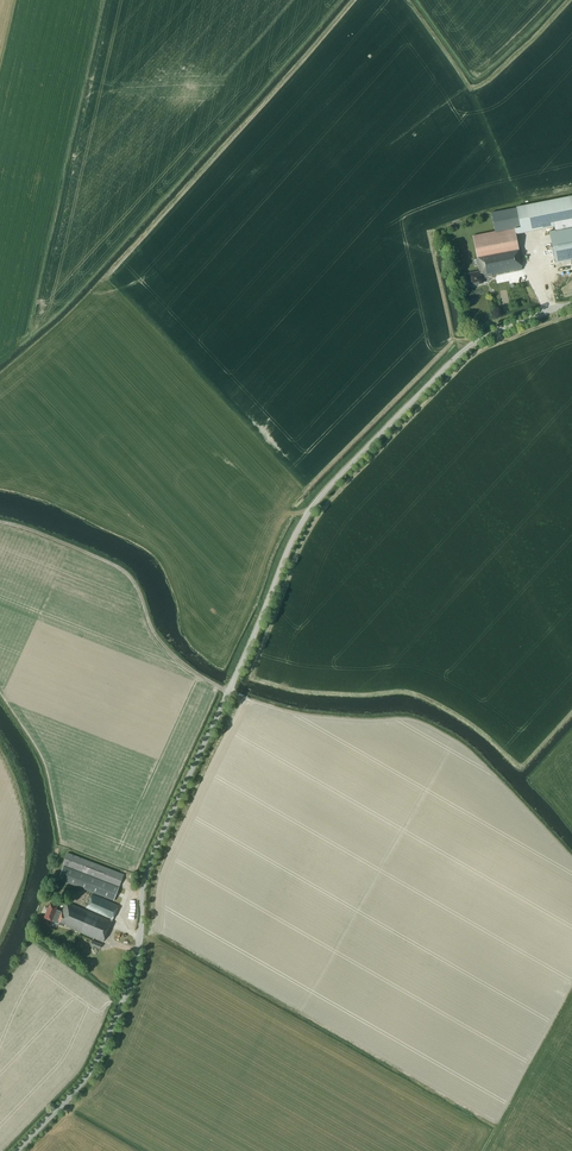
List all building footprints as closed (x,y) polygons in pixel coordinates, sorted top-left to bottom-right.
[(526,204),(531,231),(548,228),(555,259),(571,256),(571,195),(526,204)] [(492,274),(522,269),(519,250),(515,233),(514,228),(520,227),(516,208),(491,213),(495,231),(473,236),(480,271),(469,274),(471,285),(482,283),(481,275),(485,275),(485,277),(492,275),(492,274)] [(67,852),(63,864),(119,886),(124,874),(67,852)] [(64,865),(58,879),(114,900),(119,887),(64,865)] [(111,918),(110,920),(66,902),(62,911),(56,909),(57,906),(50,903),(44,917),(57,923),(58,921),(60,922),(59,924),(63,926),(64,925),(102,942),(118,906),(92,895),(86,908),(111,918)] [(100,949),(102,944),(92,940),(90,944),(100,949)]
